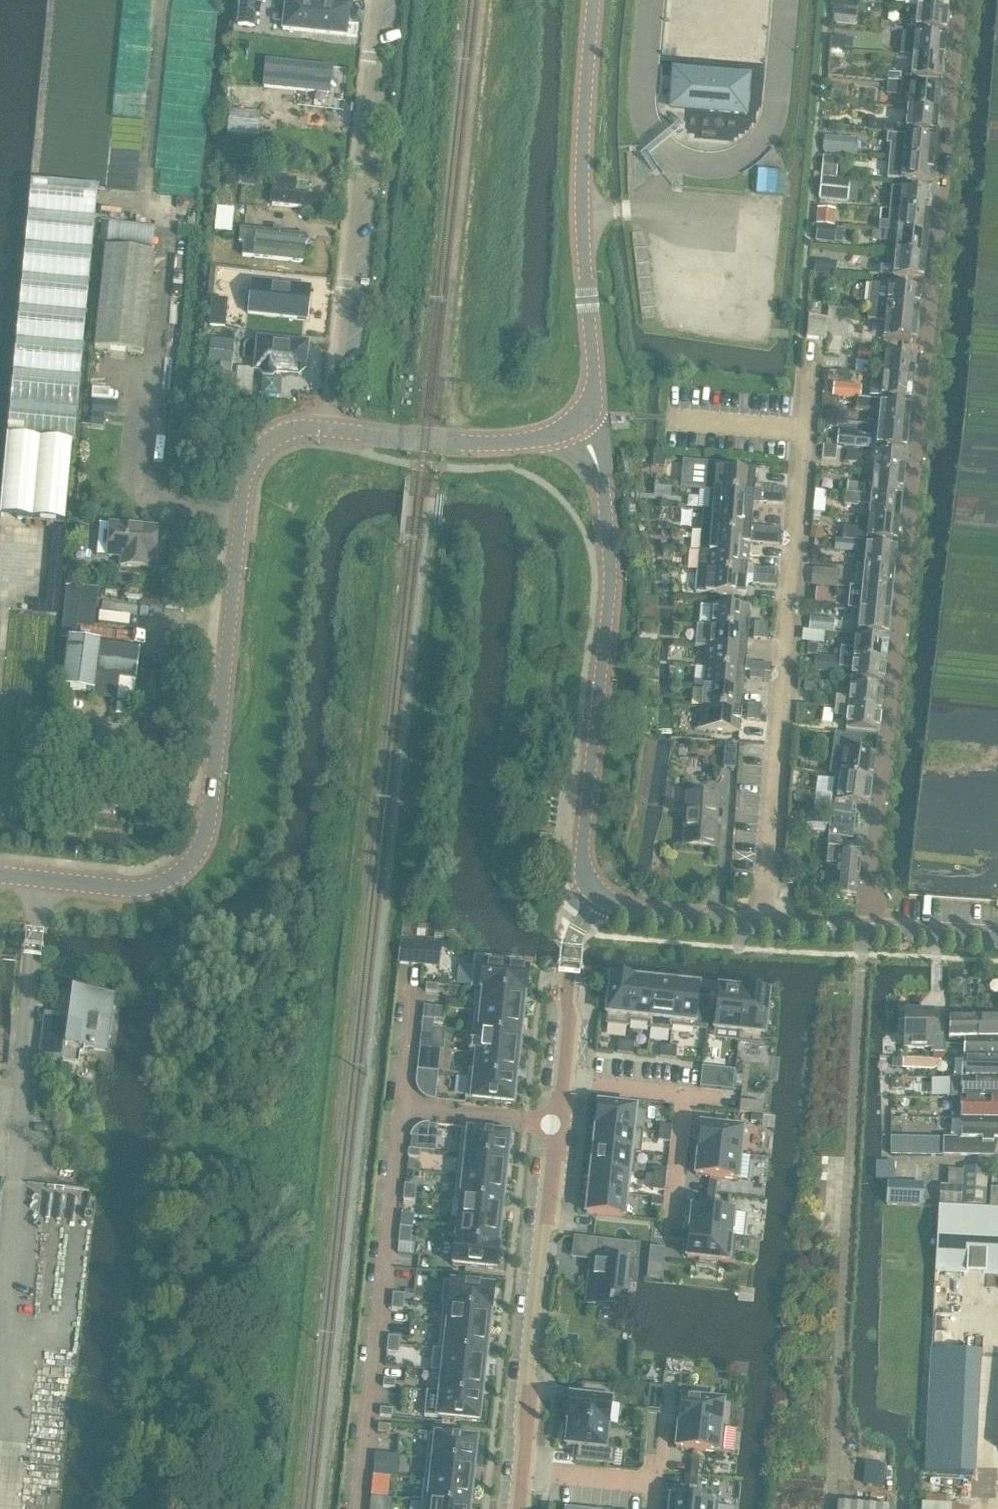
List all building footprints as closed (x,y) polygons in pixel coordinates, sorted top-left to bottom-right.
[(238,26),(255,27),(256,16),(260,16),(261,6),(257,6),(258,0),(240,0),(238,26)] [(351,4),(310,0),(285,0),(283,32),(349,36),(351,4)] [(905,6),(918,7),(948,10),(948,8),(950,5),(950,0),(906,0),(905,6)] [(270,1),(268,24),(282,26),(285,2),(270,1)] [(852,9),(852,3),(834,1),(833,18),(844,19),(845,8),(852,9)] [(912,19),(911,29),(945,32),(946,25),(948,22),(949,16),(947,13),(948,10),(918,7),(916,20),(912,19)] [(903,35),(901,56),(913,57),(943,60),(943,58),(945,55),(945,49),(944,46),(945,38),(911,35),(910,36),(903,35)] [(829,50),(852,52),(853,40),(831,38),(829,50)] [(907,69),(906,79),(940,82),(941,74),(943,72),(944,66),(942,63),(943,60),(913,57),(912,69),(907,69)] [(339,111),(343,70),(265,62),(262,88),(299,92),(298,106),(339,111)] [(671,108),(744,114),(748,78),(674,71),(671,108)] [(888,81),(900,82),(901,76),(889,74),(888,81)] [(831,86),(830,99),(843,100),(844,87),(831,86)] [(905,87),(905,95),(909,96),(907,109),(938,112),(938,109),(940,107),(940,101),(939,98),(940,90),(905,87)] [(853,120),(853,129),(899,133),(902,131),(936,134),(936,126),(938,123),(939,118),(937,115),(938,112),(907,109),(906,120),(902,120),(901,124),(901,125),(870,123),(870,121),(853,120)] [(227,133),(259,137),(261,114),(230,111),(227,133)] [(887,135),(886,146),(890,147),(889,157),(933,162),(933,159),(935,156),(936,151),(934,148),(935,140),(887,135)] [(824,151),(824,153),(855,156),(855,154),(856,140),(825,138),(824,151)] [(821,178),(836,180),(838,159),(823,157),(821,178)] [(889,157),(887,179),(931,184),(932,176),(933,173),(934,167),(933,164),(933,162),(889,157)] [(227,165),(225,188),(235,189),(237,165),(227,165)] [(239,166),(238,184),(257,186),(258,167),(239,166)] [(295,194),(296,180),(273,178),(271,206),(312,210),(314,196),(295,194)] [(819,200),(848,203),(850,182),(821,179),(819,200)] [(31,181),(7,436),(72,442),(85,306),(94,219),(97,188),(97,187),(31,181)] [(891,189),(889,211),(899,212),(929,215),(932,193),(891,189)] [(216,208),(214,233),(231,234),(233,209),(216,208)] [(816,225),(833,227),(834,210),(818,209),(816,225)] [(899,212),(897,233),(927,237),(929,215),(899,212)] [(815,242),(834,244),(835,229),(817,227),(815,242)] [(304,263),(307,237),(238,230),(238,243),(242,243),(241,256),(304,263)] [(884,232),(883,243),(896,244),(895,255),(925,258),(927,237),(897,233),(884,232)] [(94,350),(142,355),(152,254),(104,249),(94,350)] [(881,267),(880,275),(893,276),(892,277),(923,280),(925,258),(895,255),(893,268),(881,267)] [(837,263),(816,261),(814,274),(836,276),(837,263)] [(306,316),(310,288),(249,281),(246,309),(306,316)] [(870,285),(868,312),(918,317),(918,316),(918,309),(919,306),(921,303),(921,296),(920,293),(920,291),(920,290),(870,285)] [(211,300),(210,326),(213,326),(225,327),(226,300),(216,300),(211,300)] [(868,312),(867,320),(885,322),(883,340),(915,343),(915,342),(915,340),(917,337),(918,331),(916,327),(917,324),(917,317),(918,317),(868,312)] [(807,317),(806,338),(826,340),(827,318),(807,317)] [(307,375),(309,344),(255,339),(252,371),(307,375)] [(234,344),(210,341),(208,362),(220,364),(219,375),(230,376),(234,344)] [(856,349),(855,363),(866,364),(868,350),(856,349)] [(884,354),(883,376),(913,379),(915,357),(884,354)] [(873,375),(871,398),(911,401),(913,379),(883,376),(873,375)] [(237,382),(235,396),(250,397),(251,384),(237,382)] [(835,385),(834,396),(837,396),(857,398),(858,398),(859,398),(860,387),(835,385)] [(857,398),(855,412),(879,414),(878,425),(908,428),(910,406),(881,403),(881,400),(859,398),(858,398),(857,398)] [(92,414),(103,415),(105,402),(93,401),(92,414)] [(92,415),(91,425),(101,426),(102,416),(92,415)] [(839,427),(837,446),(876,449),(876,448),(906,450),(908,428),(878,425),(876,438),(862,436),(863,429),(839,427)] [(7,436),(0,509),(0,517),(65,523),(72,442),(7,436)] [(847,452),(847,462),(855,463),(856,452),(847,452)] [(875,453),(873,475),(903,478),(905,456),(875,453)] [(654,466),(656,466),(663,467),(664,460),(664,459),(655,458),(654,458),(654,466)] [(707,464),(704,490),(754,495),(755,484),(756,474),(753,473),(754,467),(740,466),(739,472),(717,470),(718,464),(707,463),(707,464)] [(873,475),(871,496),(901,499),(903,478),(873,475)] [(848,483),(847,494),(864,496),(865,485),(848,483)] [(760,487),(759,495),(784,497),(784,489),(760,487)] [(704,491),(715,492),(713,511),(752,515),(753,505),(754,495),(704,490),(704,491)] [(845,494),(844,507),(859,508),(859,506),(870,507),(871,496),(864,496),(847,494),(845,494)] [(759,495),(759,503),(783,506),(784,497),(759,495)] [(870,507),(869,518),(899,521),(901,499),(871,496),(870,507)] [(704,511),(702,531),(780,538),(781,530),(751,527),(752,515),(713,511),(713,512),(704,511)] [(843,526),(842,540),(865,543),(867,542),(867,540),(897,543),(899,521),(869,518),(868,529),(843,526)] [(156,528),(108,525),(106,557),(120,558),(120,568),(149,570),(149,561),(154,561),(156,528)] [(824,531),(812,530),(811,537),(823,538),(824,531)] [(702,531),(701,552),(748,556),(750,543),(779,546),(780,538),(702,531)] [(835,540),(834,550),(857,551),(858,542),(835,540)] [(866,545),(864,568),(894,570),(896,548),(866,545)] [(701,552),(699,572),(747,576),(748,566),(748,556),(701,552)] [(856,567),(854,588),(892,592),(894,570),(864,568),(856,567)] [(753,568),(752,577),(777,579),(777,571),(753,568)] [(813,585),(838,587),(839,572),(814,570),(813,585)] [(699,572),(697,593),(706,594),(745,597),(747,576),(699,572)] [(752,577),(751,585),(776,587),(777,579),(752,577)] [(99,590),(66,586),(61,639),(68,639),(61,689),(93,693),(95,676),(121,679),(119,700),(133,702),(140,649),(76,640),(78,623),(94,625),(99,590)] [(850,588),(848,610),(859,611),(890,614),(892,592),(854,588),(850,588)] [(828,591),(816,589),(814,607),(833,609),(834,602),(827,602),(828,591)] [(710,607),(708,628),(747,631),(749,610),(710,607)] [(859,611),(857,633),(887,636),(890,614),(859,611)] [(809,618),(807,630),(831,633),(833,620),(809,618)] [(755,623),(754,632),(767,633),(768,624),(755,623)] [(708,628),(706,648),(746,651),(747,631),(708,628)] [(754,632),(753,639),(766,640),(767,633),(754,632)] [(840,648),(839,658),(885,663),(887,641),(855,638),(854,650),(840,648)] [(807,655),(818,656),(819,645),(808,644),(807,655)] [(706,648),(704,668),(744,672),(746,651),(706,648)] [(815,656),(814,671),(837,673),(838,669),(839,659),(815,656)] [(839,659),(838,669),(852,670),(851,682),(883,685),(885,663),(839,658),(839,659)] [(751,664),(750,672),(764,673),(764,665),(751,664)] [(704,668),(703,689),(742,692),(744,672),(704,668)] [(750,672),(750,680),(763,681),(764,673),(750,672)] [(816,691),(817,681),(806,680),(805,690),(816,691)] [(835,698),(834,707),(880,712),(882,690),(850,687),(849,699),(835,698)] [(703,689),(701,709),(740,712),(742,692),(703,689)] [(748,704),(747,713),(760,714),(761,705),(748,704)] [(834,707),(833,717),(847,719),(846,730),(878,733),(880,712),(834,707)] [(701,709),(699,730),(738,734),(740,712),(701,709)] [(747,713),(746,721),(760,722),(760,714),(747,713)] [(834,733),(829,775),(839,777),(871,781),(874,763),(875,755),(872,755),(858,753),(860,736),(834,733)] [(726,743),(724,767),(736,768),(738,744),(726,743)] [(830,818),(828,838),(840,840),(852,841),(855,820),(849,820),(851,805),(865,807),(868,807),(869,799),(871,781),(839,777),(834,819),(830,818)] [(693,789),(693,796),(707,797),(708,789),(693,789)] [(693,796),(686,795),(683,846),(713,847),(716,797),(707,797),(693,796)] [(816,817),(814,835),(827,837),(829,818),(816,817)] [(540,836),(539,847),(551,849),(552,837),(540,836)] [(828,838),(826,867),(836,868),(833,898),(834,898),(856,901),(856,900),(858,879),(860,858),(860,857),(859,852),(843,851),(843,856),(839,856),(840,840),(828,838)] [(401,941),(399,963),(438,967),(441,945),(401,941)] [(474,957),(470,989),(484,990),(523,994),(525,994),(528,970),(514,968),(515,961),(474,957)] [(606,988),(604,1004),(607,1004),(605,1025),(629,1027),(629,1023),(628,1023),(633,979),(629,979),(629,978),(628,978),(628,979),(624,979),(624,978),(623,977),(623,978),(610,977),(609,988),(606,988)] [(633,979),(628,1023),(629,1023),(649,1025),(650,1025),(654,982),(643,981),(643,980),(642,980),(638,980),(638,979),(636,979),(636,980),(633,979)] [(649,1025),(648,1030),(672,1032),(672,1027),(671,1027),(676,984),(664,983),(665,982),(663,982),(663,983),(659,982),(659,981),(658,981),(658,982),(654,982),(650,1025),(649,1025)] [(426,984),(425,992),(437,993),(438,985),(426,984)] [(676,984),(671,1027),(672,1027),(694,1030),(698,987),(686,985),(686,984),(685,984),(685,985),(681,985),(681,984),(679,984),(676,984)] [(717,1001),(714,1031),(738,1033),(737,1043),(738,1043),(743,991),(741,991),(741,990),(729,989),(729,990),(718,988),(718,993),(717,993),(717,994),(718,995),(717,999),(716,999),(716,1000),(717,1000),(717,1001)] [(523,994),(484,990),(481,1011),(474,1010),(474,1011),(523,1016),(525,1004),(522,1003),(523,994)] [(43,1014),(37,1059),(63,1062),(64,1051),(83,1053),(84,1047),(106,1050),(113,996),(72,991),(71,993),(78,994),(74,1018),(43,1014)] [(743,991),(738,1043),(763,1046),(765,1023),(768,1023),(770,1007),(767,1007),(768,994),(754,992),(753,992),(754,991),(752,991),(752,992),(748,992),(748,991),(747,991),(746,991),(743,991)] [(949,993),(950,1008),(958,1008),(957,993),(949,993)] [(523,1016),(474,1011),(472,1032),(519,1037),(520,1029),(522,1029),(523,1016)] [(932,1013),(930,1013),(930,1011),(920,1011),(920,1013),(904,1012),(903,1049),(930,1049),(930,1054),(943,1054),(943,1027),(931,1027),(932,1013)] [(949,1017),(948,1039),(964,1038),(964,1039),(972,1039),(972,1027),(977,1026),(978,1017),(949,1017)] [(972,1039),(997,1040),(997,1017),(978,1017),(977,1026),(972,1027),(972,1039)] [(434,1020),(422,1019),(421,1027),(433,1028),(434,1020)] [(433,1028),(421,1027),(420,1035),(432,1036),(433,1028)] [(518,1046),(519,1037),(472,1032),(472,1033),(479,1034),(477,1055),(519,1059),(520,1046),(518,1046)] [(963,1059),(997,1060),(997,1040),(972,1039),(964,1039),(964,1046),(963,1059)] [(618,1041),(617,1053),(625,1054),(626,1042),(618,1041)] [(626,1042),(625,1054),(632,1055),(634,1043),(626,1042)] [(661,1046),(660,1058),(668,1059),(669,1047),(661,1046)] [(669,1047),(668,1059),(675,1060),(677,1048),(669,1047)] [(441,1072),(443,1051),(419,1048),(417,1070),(439,1072),(441,1072)] [(517,1072),(519,1059),(477,1055),(474,1075),(514,1080),(515,1072),(517,1072)] [(902,1069),(932,1070),(932,1060),(903,1058),(902,1069)] [(962,1079),(997,1080),(997,1060),(963,1059),(962,1079)] [(429,1071),(417,1070),(416,1082),(418,1090),(421,1095),(425,1098),(432,1100),(436,1101),(439,1072),(429,1071)] [(516,1080),(514,1080),(467,1074),(464,1100),(513,1105),(516,1080)] [(722,1078),(720,1090),(733,1091),(734,1079),(722,1078)] [(950,1079),(950,1099),(961,1099),(997,1100),(997,1080),(962,1079),(950,1079)] [(891,1085),(893,1089),(897,1090),(901,1089),(902,1085),(900,1081),(897,1080),(893,1082),(891,1085)] [(960,1119),(997,1120),(997,1100),(961,1099),(960,1119)] [(595,1122),(595,1123),(596,1123),(595,1127),(633,1131),(634,1130),(636,1109),(625,1107),(625,1104),(609,1103),(609,1106),(598,1104),(596,1117),(595,1117),(595,1118),(596,1118),(596,1122),(595,1122)] [(751,1115),(750,1123),(762,1124),(763,1116),(751,1115)] [(943,1157),(992,1158),(992,1141),(997,1141),(997,1120),(960,1119),(959,1140),(943,1140),(943,1157)] [(410,1135),(410,1137),(427,1139),(429,1123),(427,1123),(425,1123),(423,1124),(420,1125),(417,1126),(415,1128),(413,1130),(412,1132),(410,1135)] [(715,1127),(701,1126),(699,1151),(741,1155),(744,1130),(730,1129),(731,1126),(715,1124),(715,1127)] [(659,1126),(659,1133),(670,1135),(671,1127),(659,1126)] [(594,1137),(593,1148),(636,1153),(636,1154),(641,1155),(643,1131),(634,1130),(633,1131),(595,1127),(595,1131),(594,1130),(594,1132),(595,1132),(594,1136),(593,1136),(593,1137),(594,1137)] [(510,1135),(461,1130),(458,1154),(506,1159),(507,1159),(510,1135)] [(670,1135),(658,1134),(658,1142),(670,1143),(670,1135)] [(889,1147),(889,1156),(902,1156),(902,1139),(890,1139),(889,1147)] [(592,1159),(591,1170),(629,1174),(629,1175),(633,1176),(636,1154),(636,1153),(593,1148),(592,1152),(591,1153),(592,1153),(592,1157),(591,1157),(591,1159),(592,1159)] [(408,1149),(407,1157),(419,1158),(420,1150),(408,1149)] [(741,1155),(699,1151),(696,1176),(738,1180),(741,1155)] [(456,1176),(506,1181),(507,1169),(505,1168),(506,1159),(458,1154),(456,1176)] [(655,1169),(654,1177),(666,1178),(666,1170),(655,1169)] [(589,1180),(588,1191),(626,1195),(629,1175),(629,1174),(591,1170),(590,1173),(589,1173),(589,1175),(590,1175),(590,1179),(589,1179),(589,1180)] [(963,1171),(962,1187),(961,1194),(973,1195),(975,1171),(963,1170),(963,1171)] [(948,1171),(947,1186),(962,1187),(963,1171),(948,1171)] [(975,1171),(973,1195),(985,1195),(986,1171),(975,1171)] [(504,1194),(506,1181),(456,1176),(453,1197),(501,1202),(502,1194),(504,1194)] [(654,1177),(652,1191),(664,1192),(666,1178),(654,1177)] [(708,1181),(707,1193),(715,1194),(716,1182),(708,1181)] [(888,1183),(887,1205),(921,1207),(922,1185),(888,1183)] [(416,1185),(404,1184),(403,1192),(415,1193),(416,1185)] [(939,1205),(961,1206),(984,1207),(985,1195),(973,1195),(961,1194),(962,1187),(947,1186),(940,1186),(939,1205)] [(587,1202),(586,1214),(624,1218),(626,1195),(588,1191),(588,1195),(587,1195),(587,1196),(588,1196),(587,1200),(586,1200),(586,1202),(587,1202)] [(415,1193),(403,1192),(403,1200),(414,1201),(415,1193)] [(990,1192),(989,1211),(938,1209),(935,1272),(997,1275),(997,1192),(990,1192)] [(707,1193),(706,1205),(714,1206),(715,1194),(707,1193)] [(500,1211),(501,1202),(453,1197),(453,1198),(461,1199),(459,1220),(501,1224),(502,1212),(500,1211)] [(652,1198),(651,1206),(662,1207),(663,1200),(652,1198)] [(690,1219),(688,1231),(689,1231),(689,1233),(736,1239),(736,1237),(731,1237),(734,1213),(704,1210),(703,1210),(703,1209),(702,1209),(698,1209),(698,1208),(697,1208),(696,1209),(692,1208),(690,1219)] [(500,1237),(501,1224),(459,1220),(457,1241),(496,1245),(497,1237),(500,1237)] [(411,1228),(400,1227),(399,1235),(411,1236),(411,1228)] [(688,1244),(686,1258),(699,1260),(699,1262),(715,1264),(715,1261),(733,1263),(736,1239),(689,1233),(689,1236),(689,1237),(688,1237),(688,1238),(688,1242),(687,1242),(687,1243),(688,1243),(688,1244)] [(411,1236),(399,1235),(398,1243),(410,1244),(411,1236)] [(498,1246),(496,1245),(455,1241),(452,1266),(495,1271),(498,1246)] [(592,1261),(586,1305),(611,1307),(611,1305),(612,1305),(613,1300),(626,1302),(624,1314),(626,1314),(629,1285),(624,1284),(627,1261),(638,1263),(639,1246),(598,1241),(596,1257),(592,1257),(592,1261)] [(662,1264),(664,1250),(650,1248),(648,1262),(662,1264)] [(491,1312),(494,1287),(443,1282),(440,1306),(442,1306),(489,1311),(491,1312)] [(404,1295),(392,1293),(392,1301),(403,1303),(404,1295)] [(391,1309),(403,1310),(403,1303),(392,1301),(391,1309)] [(442,1306),(440,1328),(489,1333),(491,1321),(488,1320),(489,1311),(442,1306)] [(489,1333),(440,1328),(437,1350),(485,1355),(486,1346),(488,1346),(489,1333)] [(400,1338),(388,1336),(387,1344),(399,1345),(400,1338)] [(399,1345),(387,1344),(386,1352),(398,1353),(399,1345)] [(484,1363),(485,1355),(437,1350),(437,1351),(445,1351),(442,1372),(485,1376),(486,1364),(484,1363)] [(666,1362),(665,1374),(679,1375),(680,1364),(666,1362)] [(483,1389),(485,1376),(442,1372),(440,1393),(480,1398),(481,1389),(483,1389)] [(383,1379),(382,1387),(394,1388),(395,1380),(383,1379)] [(581,1398),(570,1397),(567,1422),(608,1426),(612,1388),(582,1385),(581,1398)] [(649,1386),(646,1413),(660,1414),(663,1388),(649,1386)] [(427,1392),(424,1417),(479,1423),(482,1398),(480,1398),(440,1393),(427,1392)] [(678,1419),(678,1420),(678,1424),(725,1429),(730,1430),(733,1404),(681,1398),(679,1413),(678,1413),(678,1414),(679,1414),(679,1419),(678,1419)] [(392,1410),(380,1408),(379,1416),(391,1417),(392,1410)] [(608,1426),(567,1422),(567,1427),(564,1427),(562,1442),(566,1443),(565,1447),(577,1448),(576,1461),(613,1465),(615,1450),(606,1449),(608,1426)] [(677,1438),(675,1448),(680,1449),(680,1450),(681,1450),(682,1449),(686,1449),(686,1450),(687,1450),(722,1453),(725,1429),(678,1424),(678,1426),(677,1425),(676,1438),(677,1438)] [(378,1425),(377,1433),(389,1434),(390,1426),(378,1425)] [(475,1464),(477,1440),(429,1434),(426,1459),(473,1464),(475,1464)] [(387,1455),(375,1454),(374,1461),(386,1463),(387,1455)] [(426,1459),(424,1480),(424,1481),(473,1486),(474,1473),(472,1473),(473,1464),(426,1459)] [(865,1464),(864,1486),(883,1487),(885,1466),(865,1464)] [(699,1477),(691,1476),(690,1488),(698,1488),(699,1477)] [(472,1498),(473,1486),(424,1481),(422,1502),(468,1507),(469,1498),(472,1498)] [(383,1490),(371,1489),(371,1496),(382,1498),(383,1490)] [(382,1498),(371,1496),(370,1504),(382,1506),(382,1498)] [(717,1504),(682,1500),(682,1499),(680,1499),(680,1500),(676,1499),(676,1498),(675,1498),(675,1499),(670,1499),(669,1508),(717,1508),(717,1504)]
